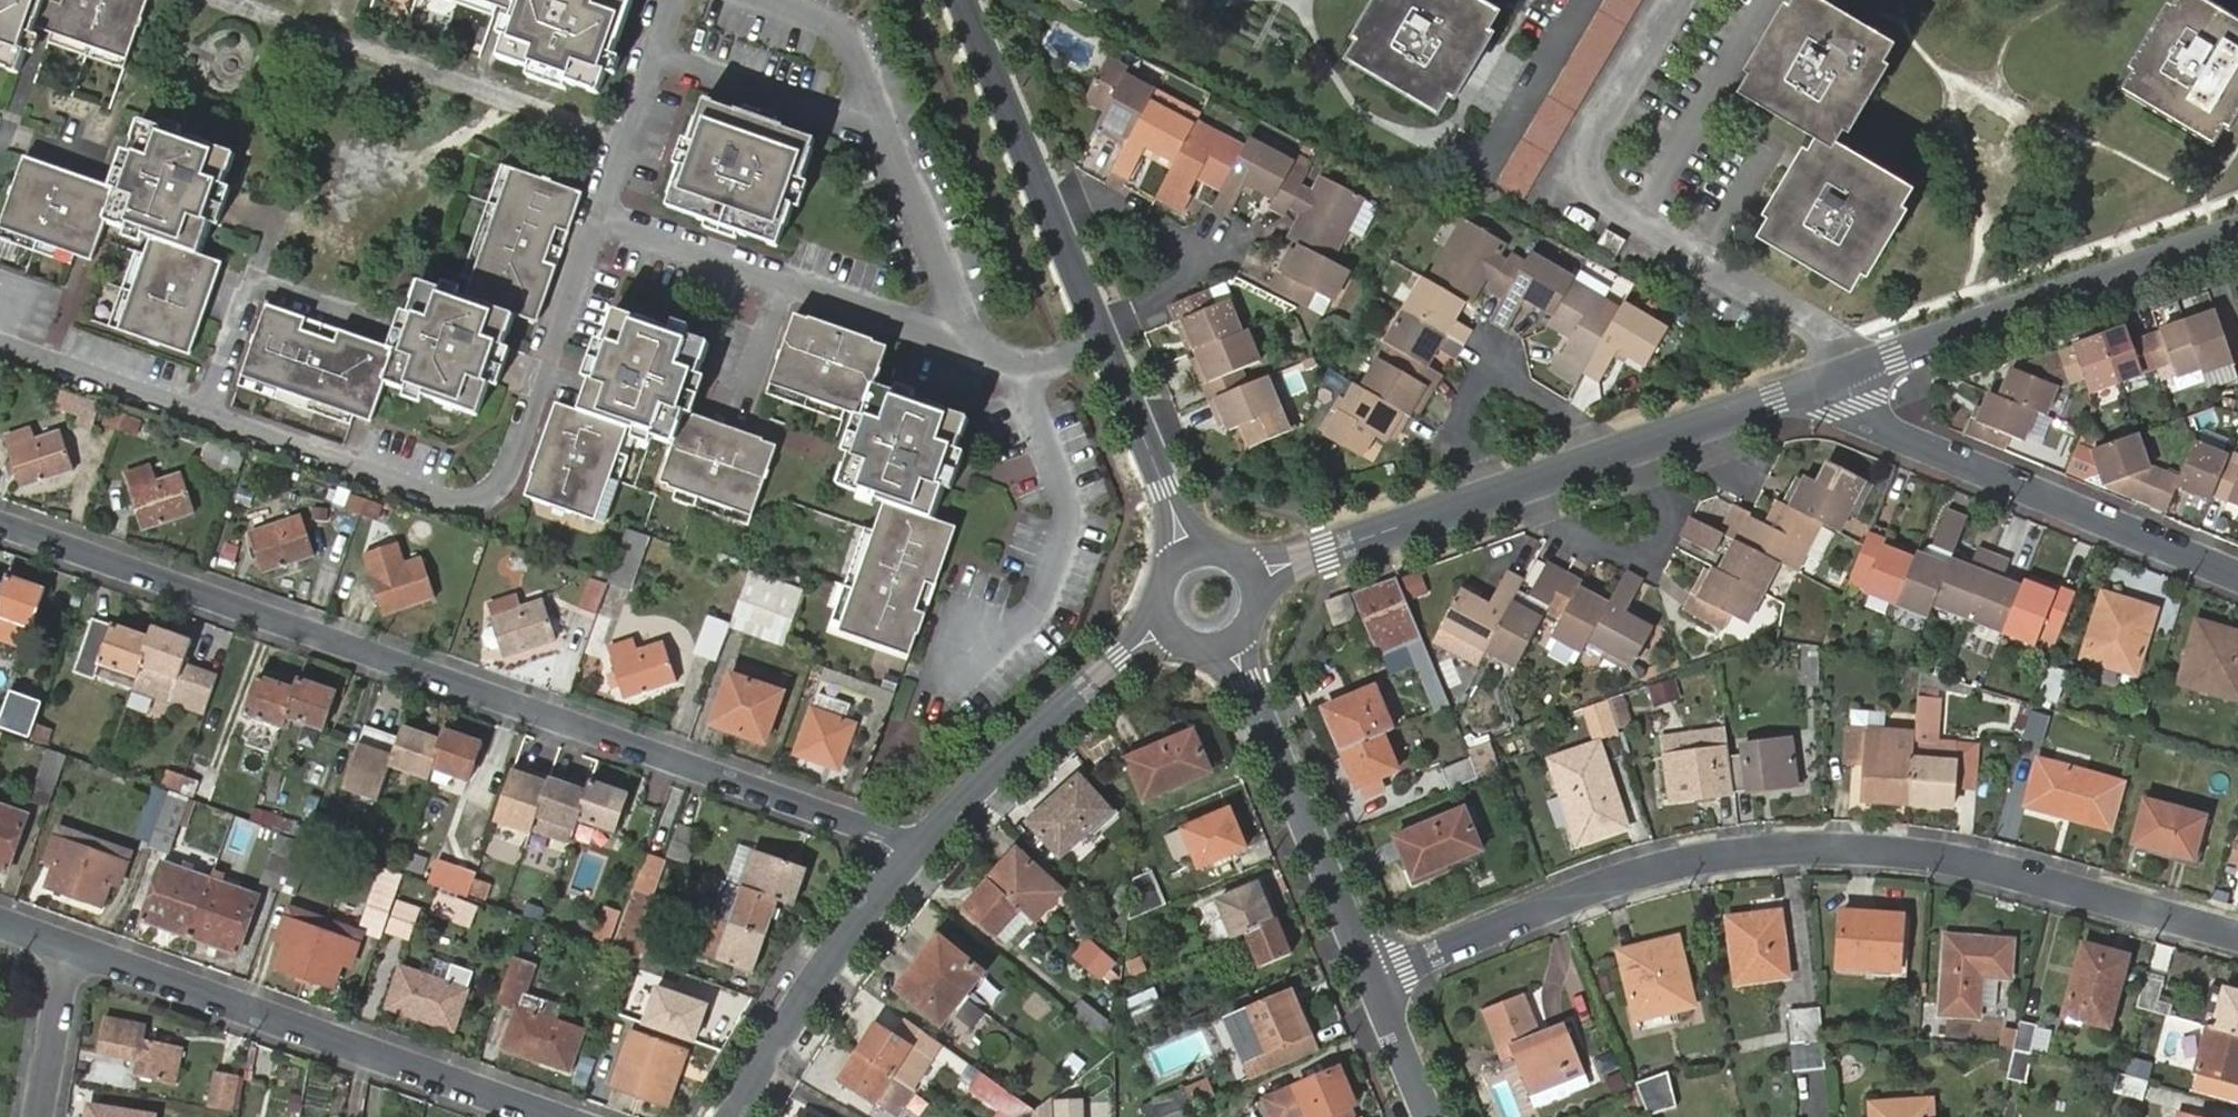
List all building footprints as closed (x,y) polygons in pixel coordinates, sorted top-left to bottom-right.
[(142,0),(0,0),(0,66),(21,74),(29,52),(20,49),(26,34),(34,36),(39,24),(123,53),(142,0)] [(123,53),(132,56),(153,0),(142,0),(123,53)] [(514,12),(511,21),(518,23),(513,38),(505,36),(497,60),(530,70),(534,63),(567,75),(565,82),(600,94),(608,71),(599,69),(605,50),(614,53),(632,0),(479,0),(514,12)] [(1048,6),(1090,29),(1101,11),(1082,0),(1051,0),(1048,6)] [(1365,43),(1353,63),(1440,115),(1452,96),(1487,38),(1499,19),(1469,0),(1392,0),(1365,43)] [(1365,43),(1392,0),(1381,0),(1357,39),(1365,43)] [(1641,0),(1607,0),(1500,187),(1525,201),(1641,0)] [(2237,108),(2237,29),(2190,0),(2185,0),(2128,96),(2215,147),(2237,108)] [(1824,143),(1834,150),(1892,53),(1806,1),(1747,98),(1824,143)] [(518,23),(511,21),(505,36),(513,38),(518,23)] [(29,52),(34,36),(26,34),(20,49),(29,52)] [(1487,38),(1452,96),(1459,100),(1494,43),(1487,38)] [(608,71),(614,53),(605,50),(599,69),(608,71)] [(1101,62),(1130,78),(1133,71),(1104,56),(1101,62)] [(1148,101),(1154,90),(1130,78),(1101,62),(1079,104),(1099,115),(1094,126),(1100,129),(1108,133),(1106,141),(1123,150),(1148,101)] [(530,70),(565,82),(567,75),(534,63),(530,70)] [(702,97),(687,140),(696,143),(687,167),(678,164),(665,203),(775,240),(789,201),(780,198),(789,174),(797,177),(811,136),(756,117),(749,139),(734,134),(742,111),(702,97)] [(1123,150),(1110,174),(1126,182),(1139,156),(1142,149),(1152,155),(1172,165),(1193,126),(1148,101),(1123,150)] [(756,117),(742,111),(734,134),(749,139),(756,117)] [(114,190),(23,159),(0,226),(0,228),(89,260),(102,224),(126,232),(129,224),(145,230),(142,238),(150,241),(118,331),(189,356),(221,266),(199,258),(212,222),(202,218),(214,185),(224,189),(236,157),(176,136),(174,142),(159,137),(161,130),(139,122),(128,154),(134,157),(121,193),(114,190)] [(1243,148),(1195,123),(1193,126),(1172,165),(1168,171),(1154,198),(1182,212),(1189,196),(1186,195),(1195,178),(1198,172),(1224,185),(1243,148)] [(1097,135),(1106,141),(1108,133),(1100,129),(1097,135)] [(176,136),(161,130),(159,137),(174,142),(176,136)] [(696,143),(687,140),(678,164),(687,167),(696,143)] [(1288,172),(1293,164),(1288,161),(1264,148),(1247,140),(1243,148),(1224,185),(1220,192),(1212,209),(1227,217),(1241,190),(1243,185),(1253,190),(1274,200),(1288,172)] [(1264,148),(1288,161),(1291,154),(1268,142),(1264,148)] [(1765,241),(1853,293),(1889,234),(1891,228),(1911,196),(1834,150),(1824,143),(1765,241)] [(1142,149),(1139,156),(1149,161),(1168,171),(1172,165),(1152,155),(1142,149)] [(128,154),(114,190),(121,193),(134,157),(128,154)] [(420,282),(408,317),(417,320),(404,355),(396,353),(323,328),(318,344),(304,339),(310,323),(266,309),(243,377),(372,422),(384,386),(407,393),(409,385),(427,391),(424,399),(479,418),(491,384),(483,381),(495,345),(503,348),(515,314),(538,322),(563,248),(551,244),(555,234),(566,238),(582,193),(514,169),(469,298),(459,294),(457,301),(441,296),(443,289),(420,282)] [(1195,178),(1220,192),(1224,185),(1198,172),(1195,178)] [(1274,200),(1270,208),(1285,217),(1290,209),(1300,188),(1305,180),(1288,172),(1274,200)] [(789,201),(797,177),(789,174),(780,198),(789,201)] [(1301,213),(1287,239),(1299,245),(1329,262),(1362,197),(1321,175),(1312,193),(1301,213)] [(212,222),(224,189),(214,185),(202,218),(212,222)] [(1243,185),(1241,190),(1250,195),(1253,190),(1243,185)] [(1301,213),(1312,193),(1300,188),(1290,209),(1301,213)] [(1433,284),(1465,301),(1471,305),(1486,276),(1499,251),(1505,239),(1466,219),(1433,284)] [(129,224),(126,232),(142,238),(145,230),(129,224)] [(563,248),(566,238),(555,234),(551,244),(563,248)] [(1279,271),(1269,289),(1305,308),(1313,292),(1331,302),(1347,271),(1329,262),(1299,245),(1297,251),(1285,274),(1279,271)] [(1290,247),(1279,271),(1285,274),(1297,251),(1290,247)] [(1498,282),(1511,258),(1499,251),(1486,276),(1498,282)] [(1510,298),(1531,260),(1514,252),(1511,258),(1498,282),(1494,290),(1510,298)] [(1578,281),(1580,277),(1535,253),(1531,260),(1510,298),(1499,321),(1518,331),(1534,300),(1561,314),(1578,281)] [(1407,313),(1464,344),(1473,328),(1456,319),(1465,301),(1433,284),(1425,280),(1407,313)] [(1561,366),(1588,380),(1594,368),(1627,307),(1578,281),(1561,314),(1559,319),(1583,331),(1580,336),(1573,351),(1569,349),(1561,366)] [(459,294),(443,289),(441,296),(457,301),(459,294)] [(1214,305),(1208,290),(1173,305),(1180,323),(1185,321),(1196,345),(1198,351),(1241,333),(1228,300),(1214,305)] [(1678,325),(1630,300),(1627,307),(1594,368),(1612,377),(1625,352),(1629,346),(1642,352),(1658,361),(1678,325)] [(562,401),(552,427),(563,431),(559,442),(548,439),(527,494),(596,519),(630,425),(674,440),(659,481),(751,513),(776,444),(723,425),(720,438),(709,434),(713,421),(684,411),(678,408),(692,372),(698,374),(710,341),(688,333),(685,341),(668,334),(671,327),(617,307),(606,339),(613,342),(601,376),(594,374),(582,408),(562,401)] [(858,455),(851,453),(839,486),(861,495),(864,486),(879,492),(877,500),(887,503),(842,630),(909,654),(924,612),(918,610),(928,582),(934,585),(955,527),(933,520),(946,486),(939,483),(952,448),(958,449),(969,419),(913,398),(911,405),(895,399),(897,392),(875,384),(889,346),(833,327),(829,338),(816,333),(820,322),(795,312),(771,381),(865,414),(872,418),(858,455)] [(2185,323),(2201,368),(2202,373),(2234,362),(2216,312),(2185,323)] [(1440,347),(1459,356),(1464,344),(1407,313),(1390,345),(1409,356),(1430,367),(1440,347)] [(417,320),(408,317),(402,336),(396,353),(404,355),(417,320)] [(1559,319),(1556,323),(1580,336),(1583,331),(1559,319)] [(1185,321),(1180,323),(1190,349),(1196,345),(1185,321)] [(833,327),(820,322),(816,333),(829,338),(833,327)] [(323,328),(310,323),(304,339),(318,344),(323,328)] [(2146,337),(2158,369),(2172,363),(2176,377),(2201,368),(2185,323),(2146,337)] [(688,333),(671,327),(668,334),(685,341),(688,333)] [(2120,382),(2158,369),(2146,337),(2132,342),(2127,329),(2104,337),(2120,382)] [(1263,362),(1249,330),(1241,333),(1198,351),(1201,356),(1212,382),(1205,384),(1212,401),(1248,386),(1242,370),(1263,362)] [(2089,394),(2120,382),(2104,337),(2006,368),(1995,397),(2025,409),(2036,414),(2047,385),(2053,389),(2083,377),(2089,394)] [(606,339),(594,374),(601,376),(613,342),(606,339)] [(491,384),(503,348),(495,345),(483,381),(491,384)] [(1629,346),(1625,352),(1637,359),(1642,352),(1629,346)] [(1195,359),(1205,384),(1212,382),(1201,356),(1195,359)] [(1366,391),(1415,416),(1419,410),(1431,386),(1437,388),(1444,374),(1430,367),(1409,356),(1402,371),(1381,360),(1366,391)] [(2202,373),(2206,383),(2209,391),(2237,380),(2237,374),(2234,362),(2202,373)] [(2172,363),(2158,369),(2167,397),(2206,383),(2202,373),(2201,368),(2176,377),(2172,363)] [(684,411),(698,374),(692,372),(678,408),(684,411)] [(1243,425),(1252,447),(1290,432),(1274,391),(1268,377),(1248,386),(1212,401),(1219,418),(1225,415),(1229,423),(1231,430),(1243,425)] [(407,393),(424,399),(427,391),(409,385),(407,393)] [(1424,412),(1437,388),(1431,386),(1419,410),(1424,412)] [(1274,391),(1290,432),(1297,429),(1281,388),(1274,391)] [(1406,433),(1415,416),(1366,391),(1360,388),(1352,403),(1333,440),(1368,459),(1380,437),(1391,442),(1395,436),(1398,429),(1406,433)] [(913,398),(897,392),(895,399),(911,405),(913,398)] [(1959,431),(1990,444),(1996,428),(2004,431),(2014,435),(2025,409),(1995,397),(1982,392),(1973,417),(1967,414),(1959,431)] [(1333,440),(1352,403),(1345,400),(1326,437),(1333,440)] [(121,432),(126,418),(111,413),(107,427),(121,432)] [(865,414),(851,453),(858,455),(872,418),(865,414)] [(1222,426),(1229,423),(1225,415),(1219,418),(1222,426)] [(142,423),(126,418),(121,432),(137,437),(142,423)] [(723,425),(713,421),(709,434),(720,438),(723,425)] [(563,431),(552,427),(548,439),(559,442),(563,431)] [(1996,428),(1990,444),(1998,447),(2004,431),(1996,428)] [(1403,440),(1406,433),(1398,429),(1395,436),(1403,440)] [(8,438),(24,490),(75,473),(62,434),(37,441),(33,431),(8,438)] [(2145,472),(2132,435),(2091,449),(2103,482),(2148,500),(2159,473),(2150,469),(2145,472)] [(206,442),(196,468),(235,482),(243,456),(206,442)] [(2221,463),(2223,458),(2187,443),(2174,478),(2159,473),(2148,500),(2163,506),(2172,484),(2207,498),(2210,491),(2221,463)] [(946,486),(958,449),(952,448),(939,483),(946,486)] [(2221,463),(2210,491),(2237,502),(2237,468),(2237,470),(2221,463)] [(1822,523),(1840,532),(1849,514),(1866,480),(1836,465),(1826,487),(1815,480),(1811,486),(1807,496),(1800,492),(1791,508),(1822,523)] [(131,494),(145,532),(195,514),(182,476),(131,494)] [(1866,480),(1849,514),(1856,518),(1874,484),(1866,480)] [(1804,483),(1800,492),(1807,496),(1811,486),(1804,483)] [(864,486),(861,495),(877,500),(879,492),(864,486)] [(361,516),(366,501),(352,496),(347,511),(361,516)] [(383,507),(366,501),(361,516),(377,522),(383,507)] [(1791,508),(1785,504),(1772,530),(1779,533),(1791,508)] [(1733,506),(1719,533),(1723,535),(1735,541),(1777,562),(1798,572),(1822,523),(1791,508),(1779,533),(1772,530),(1750,518),(1752,515),(1733,506)] [(1955,552),(1968,520),(1947,511),(1934,543),(1955,552)] [(250,534),(264,572),(314,556),(301,518),(250,534)] [(1719,533),(1690,519),(1680,540),(1713,556),(1723,535),(1719,533)] [(649,536),(626,528),(607,581),(609,581),(630,588),(649,536)] [(1866,592),(1898,605),(1915,559),(1909,556),(1884,547),(1886,540),(1870,533),(1851,582),(1867,588),(1866,592)] [(1911,550),(1886,540),(1884,547),(1909,556),(1911,550)] [(1719,572),(1761,594),(1777,562),(1735,541),(1719,572)] [(1934,606),(1970,620),(1995,555),(1979,548),(1971,566),(1953,560),(1950,565),(1934,606)] [(1915,559),(1898,605),(1930,618),(1934,606),(1950,565),(1918,552),(1915,559)] [(1995,555),(1970,620),(2005,633),(2023,588),(2004,580),(2012,562),(1995,555)] [(375,575),(387,614),(437,597),(423,558),(375,575)] [(1546,611),(1564,578),(1544,567),(1526,601),(1546,611)] [(740,599),(794,618),(804,590),(750,570),(740,599)] [(1697,599),(1709,574),(1703,571),(1691,595),(1697,599)] [(1415,600),(1431,594),(1424,572),(1407,577),(1415,600)] [(1745,626),(1761,594),(1719,572),(1716,578),(1709,574),(1697,599),(1691,595),(1681,614),(1719,633),(1727,617),(1745,626)] [(1627,612),(1642,585),(1625,575),(1606,609),(1586,647),(1604,657),(1624,668),(1630,670),(1650,633),(1633,623),(1623,619),(1627,612)] [(1465,647),(1482,656),(1509,607),(1519,587),(1503,577),(1488,604),(1485,610),(1474,604),(1455,595),(1435,631),(1441,634),(1465,647)] [(2032,577),(2030,584),(2056,595),(2059,588),(2032,577)] [(9,578),(5,590),(0,604),(0,617),(32,629),(45,592),(9,578)] [(1406,646),(1434,714),(1449,708),(1395,578),(1350,594),(1376,657),(1406,646)] [(1586,647),(1606,609),(1600,605),(1576,593),(1580,586),(1564,578),(1546,611),(1543,616),(1557,624),(1547,642),(1559,649),(1579,659),(1586,647)] [(583,611),(597,615),(607,585),(593,580),(583,611)] [(924,612),(934,585),(928,582),(918,610),(924,612)] [(2039,638),(2056,645),(2075,595),(2059,588),(2056,595),(2030,584),(2025,582),(2023,588),(2005,633),(2035,646),(2039,638)] [(1604,599),(1580,586),(1576,593),(1600,605),(1604,599)] [(2102,591),(2079,664),(2130,681),(2154,607),(2102,591)] [(1325,603),(1333,625),(1355,617),(1348,595),(1325,603)] [(1485,610),(1488,604),(1477,599),(1474,604),(1485,610)] [(492,619),(505,657),(557,641),(544,602),(492,619)] [(1482,656),(1513,673),(1539,623),(1509,607),(1482,656)] [(1636,617),(1627,612),(1623,619),(1633,623),(1636,617)] [(717,661),(727,632),(732,624),(708,616),(695,654),(717,661)] [(138,679),(151,640),(95,620),(76,674),(98,681),(103,667),(138,679)] [(2217,638),(2219,628),(2193,621),(2176,683),(2237,700),(2237,644),(2217,638)] [(2219,628),(2217,638),(2237,644),(2237,633),(2219,628)] [(192,642),(155,629),(151,640),(138,679),(135,689),(207,714),(219,678),(183,666),(192,642)] [(1462,654),(1465,647),(1441,634),(1438,641),(1462,654)] [(612,660),(625,700),(676,682),(663,643),(612,660)] [(1820,683),(1821,646),(1804,646),(1803,682),(1820,683)] [(1554,658),(1573,669),(1579,659),(1559,649),(1554,658)] [(1624,668),(1604,657),(1600,663),(1620,674),(1624,668)] [(859,694),(865,681),(842,672),(837,685),(859,694)] [(1973,689),(1947,681),(1920,674),(1919,687),(1941,693),(1970,701),(1973,689)] [(286,718),(296,691),(259,678),(246,715),(283,728),(286,718)] [(730,678),(713,724),(765,742),(781,696),(730,678)] [(1654,707),(1682,699),(1677,678),(1649,686),(1654,707)] [(337,694),(300,680),(296,691),(286,718),(324,731),(337,694)] [(1941,702),(1941,693),(1919,687),(1918,700),(1920,700),(1941,702)] [(1332,708),(1349,749),(1393,731),(1377,690),(1332,708)] [(149,714),(155,699),(134,691),(128,706),(149,714)] [(823,758),(840,764),(854,724),(844,721),(850,706),(819,695),(797,754),(821,763),(823,758)] [(1625,695),(1583,710),(1594,741),(1636,726),(1625,695)] [(1938,746),(1941,702),(1920,700),(1918,700),(1915,736),(1915,745),(1931,746),(1938,746)] [(1326,711),(1343,751),(1349,749),(1332,708),(1326,711)] [(2027,738),(2045,743),(2053,716),(2035,711),(2027,738)] [(33,741),(38,726),(24,721),(18,736),(33,741)] [(1346,754),(1359,786),(1435,755),(1421,724),(1346,754)] [(52,731),(38,726),(33,741),(47,746),(52,731)] [(433,768),(442,742),(404,729),(396,754),(392,766),(429,779),(433,768)] [(1128,755),(1144,795),(1208,769),(1192,730),(1128,755)] [(482,744),(446,732),(442,742),(433,768),(469,781),(482,744)] [(1865,800),(1911,805),(1915,745),(1915,736),(1870,732),(1865,800)] [(1094,768),(1124,749),(1115,733),(1085,753),(1094,768)] [(392,766),(396,754),(360,742),(344,790),(380,802),(392,766)] [(1731,758),(1736,794),(1752,791),(1751,786),(1776,782),(1777,787),(1798,784),(1793,742),(1745,748),(1746,755),(1731,758)] [(1492,743),(1472,751),(1482,775),(1501,767),(1492,743)] [(1550,762),(1581,845),(1628,828),(1599,745),(1550,762)] [(1915,745),(1911,805),(1955,808),(1956,790),(1957,765),(1930,763),(1931,746),(1915,745)] [(1957,765),(1959,748),(1938,746),(1931,746),(1930,763),(1957,765)] [(1975,791),(1978,748),(1959,747),(1959,748),(1957,765),(1956,790),(1975,791)] [(1719,796),(1736,794),(1731,758),(1715,759),(1714,753),(1665,760),(1672,803),(1694,799),(1693,794),(1719,791),(1719,796)] [(838,769),(840,764),(823,758),(821,763),(838,769)] [(1450,792),(1478,780),(1470,760),(1442,772),(1450,792)] [(2038,762),(2027,808),(2093,826),(2104,780),(2038,762)] [(552,780),(515,767),(497,822),(533,834),(539,817),(552,780)] [(178,790),(183,775),(168,770),(163,784),(178,790)] [(196,780),(183,775),(178,790),(191,795),(196,780)] [(48,808),(57,782),(41,776),(33,803),(48,808)] [(1079,779),(1067,790),(1075,798),(1086,787),(1079,779)] [(579,820),(588,793),(552,780),(539,817),(575,831),(579,820)] [(629,795),(592,782),(588,793),(579,820),(616,833),(629,795)] [(1067,790),(1042,813),(1072,844),(1092,826),(1093,828),(1109,813),(1086,787),(1075,798),(1067,790)] [(164,818),(173,794),(155,788),(147,812),(164,818)] [(2144,803),(2133,843),(2190,859),(2202,818),(2144,803)] [(7,874),(28,817),(0,807),(0,871),(7,874)] [(1182,829),(1199,868),(1245,848),(1229,809),(1182,829)] [(1072,844),(1042,813),(1031,823),(1061,857),(1093,828),(1092,826),(1072,844)] [(1109,813),(1093,828),(1100,834),(1116,819),(1109,813)] [(1399,839),(1415,880),(1480,855),(1464,815),(1399,839)] [(178,823),(164,818),(154,845),(169,850),(178,823)] [(326,842),(331,827),(316,822),(310,836),(326,842)] [(680,826),(669,858),(685,863),(697,831),(680,826)] [(344,833),(331,827),(326,842),(339,847),(344,833)] [(75,897),(95,841),(59,828),(48,860),(57,864),(48,887),(75,897)] [(131,854),(95,841),(75,897),(103,907),(112,883),(120,886),(131,854)] [(778,902),(792,907),(806,869),(755,851),(742,890),(778,902)] [(1007,870),(993,884),(1021,910),(1033,922),(1059,894),(1016,853),(1004,866),(1007,870)] [(664,861),(648,856),(644,868),(662,874),(667,863),(664,861)] [(279,891),(289,863),(272,857),(263,884),(279,891)] [(307,870),(289,863),(279,891),(296,896),(307,870)] [(191,937),(211,881),(164,865),(144,921),(191,937)] [(1004,866),(989,882),(993,884),(1007,870),(1004,866)] [(662,874),(644,868),(636,891),(647,895),(654,898),(662,874)] [(1132,880),(1128,921),(1164,906),(1150,873),(1132,880)] [(471,894),(476,880),(460,874),(455,888),(471,894)] [(491,885),(476,880),(471,894),(486,900),(491,885)] [(257,898),(211,881),(191,937),(238,953),(257,898)] [(1218,900),(1233,938),(1246,933),(1272,921),(1265,902),(1269,900),(1262,881),(1218,900)] [(1018,914),(987,884),(967,907),(998,936),(1018,914)] [(719,921),(730,925),(742,890),(731,885),(719,921)] [(730,925),(766,938),(778,902),(742,890),(730,925)] [(441,891),(433,912),(472,925),(479,904),(441,891)] [(647,895),(636,891),(623,930),(633,933),(647,895)] [(385,927),(394,900),(377,894),(368,921),(385,927)] [(400,902),(388,935),(409,942),(420,910),(400,902)] [(1728,911),(1740,976),(1790,969),(1780,905),(1728,911)] [(609,908),(598,939),(613,944),(623,913),(609,908)] [(1845,908),(1841,962),(1897,967),(1902,914),(1845,908)] [(308,978),(327,924),(291,910),(279,942),(287,945),(278,967),(308,978)] [(1292,953),(1277,919),(1272,921),(1246,933),(1261,967),(1292,953)] [(363,937),(327,924),(308,978),(335,988),(344,965),(353,968),(363,937)] [(753,973),(766,938),(730,925),(718,960),(753,973)] [(623,930),(616,949),(633,955),(651,961),(658,941),(633,933),(623,930)] [(1623,948),(1640,1017),(1693,1004),(1676,936),(1623,948)] [(1947,938),(1940,1018),(1980,1021),(1984,979),(2009,981),(2013,944),(1947,938)] [(940,939),(898,991),(942,1025),(984,974),(940,939)] [(2083,949),(2066,1018),(2109,1029),(2126,961),(2083,949)] [(1087,952),(1078,962),(1100,982),(1108,973),(1087,952)] [(537,966),(514,957),(508,975),(498,1003),(519,1011),(511,1032),(521,1035),(516,1052),(568,1071),(581,1034),(554,1024),(538,1018),(544,1004),(526,997),(537,966)] [(436,959),(428,979),(445,985),(452,965),(436,959)] [(445,985),(428,979),(404,969),(390,1007),(445,1027),(450,1010),(459,1014),(474,973),(452,965),(445,985)] [(661,984),(675,989),(682,972),(667,967),(661,984)] [(728,1006),(734,991),(682,972),(675,989),(728,1006)] [(2160,989),(2145,984),(2137,1011),(2167,1019),(2169,1011),(2155,1008),(2160,989)] [(2199,1024),(2237,1034),(2237,995),(2209,987),(2199,1024)] [(1250,1011),(1267,1052),(1311,1033),(1293,992),(1250,1011)] [(1483,1015),(1498,1056),(1513,1050),(1517,1059),(1532,1098),(1585,1077),(1565,1027),(1540,1037),(1524,997),(1483,1015)] [(971,999),(957,1015),(971,1027),(985,1011),(971,999)] [(1127,1011),(1138,1037),(1162,1026),(1151,1001),(1127,1011)] [(1070,1013),(1097,1036),(1108,1024),(1081,1002),(1070,1013)] [(1788,1008),(1796,1070),(1830,1065),(1822,1003),(1788,1008)] [(560,1010),(544,1004),(538,1018),(554,1024),(560,1010)] [(450,1010),(445,1027),(453,1031),(459,1014),(450,1010)] [(1252,1058),(1267,1052),(1250,1011),(1235,1017),(1242,1036),(1246,1045),(1252,1058)] [(104,1018),(97,1052),(140,1061),(137,1076),(174,1084),(182,1048),(144,1041),(147,1027),(104,1018)] [(878,1024),(858,1052),(895,1076),(913,1048),(878,1024)] [(2040,1028),(2020,1024),(2013,1053),(2033,1057),(2040,1028)] [(648,1040),(678,1051),(675,1038),(677,1034),(654,1025),(648,1040)] [(2212,1031),(2200,1077),(2237,1088),(2237,1039),(2212,1031)] [(521,1035),(511,1032),(505,1047),(516,1052),(521,1035)] [(685,1053),(678,1051),(648,1040),(634,1034),(615,1087),(666,1105),(685,1053)] [(1241,1047),(1246,1045),(1242,1036),(1237,1038),(1241,1047)] [(1077,1078),(1087,1059),(1070,1050),(1060,1069),(1077,1078)] [(1513,1050),(1498,1056),(1501,1064),(1517,1059),(1513,1050)] [(902,1110),(915,1089),(895,1076),(858,1052),(839,1082),(874,1105),(876,1103),(893,1114),(897,1106),(902,1110)] [(2033,1057),(2013,1053),(2007,1081),(2029,1087),(2035,1058),(2033,1057)] [(1309,1116),(1355,1116),(1351,1107),(1354,1105),(1340,1068),(1296,1087),(1309,1116)] [(215,1072),(209,1105),(233,1110),(239,1076),(215,1072)] [(1030,1116),(1036,1112),(980,1072),(970,1087),(1003,1109),(998,1116),(1029,1116),(1030,1116)] [(1636,1083),(1639,1092),(1648,1112),(1674,1102),(1663,1074),(1659,1075),(1636,1083)] [(2151,1085),(2119,1077),(2113,1100),(2144,1107),(2151,1085)] [(1266,1100),(1273,1116),(1309,1116),(1296,1087),(1266,1100)] [(1190,1105),(1184,1088),(1144,1105),(1149,1116),(1163,1116),(1190,1105)] [(1058,1095),(1059,1116),(1094,1116),(1094,1095),(1058,1095)] [(1050,1101),(1036,1112),(1030,1116),(1051,1116),(1050,1101)] [(1869,1104),(1870,1116),(1937,1116),(1936,1101),(1869,1104)] [(1190,1105),(1163,1116),(1196,1116),(1190,1105)] [(897,1106),(893,1114),(898,1116),(902,1110),(897,1106)] [(88,1116),(146,1116),(90,1107),(88,1116)]
